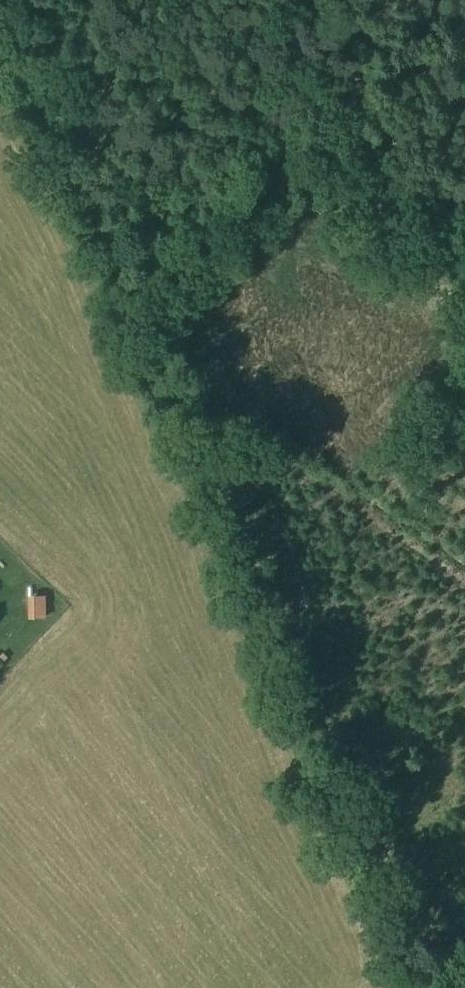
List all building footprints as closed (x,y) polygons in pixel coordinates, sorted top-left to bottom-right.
[(25,614),(41,613),(41,591),(25,592),(25,614)]
